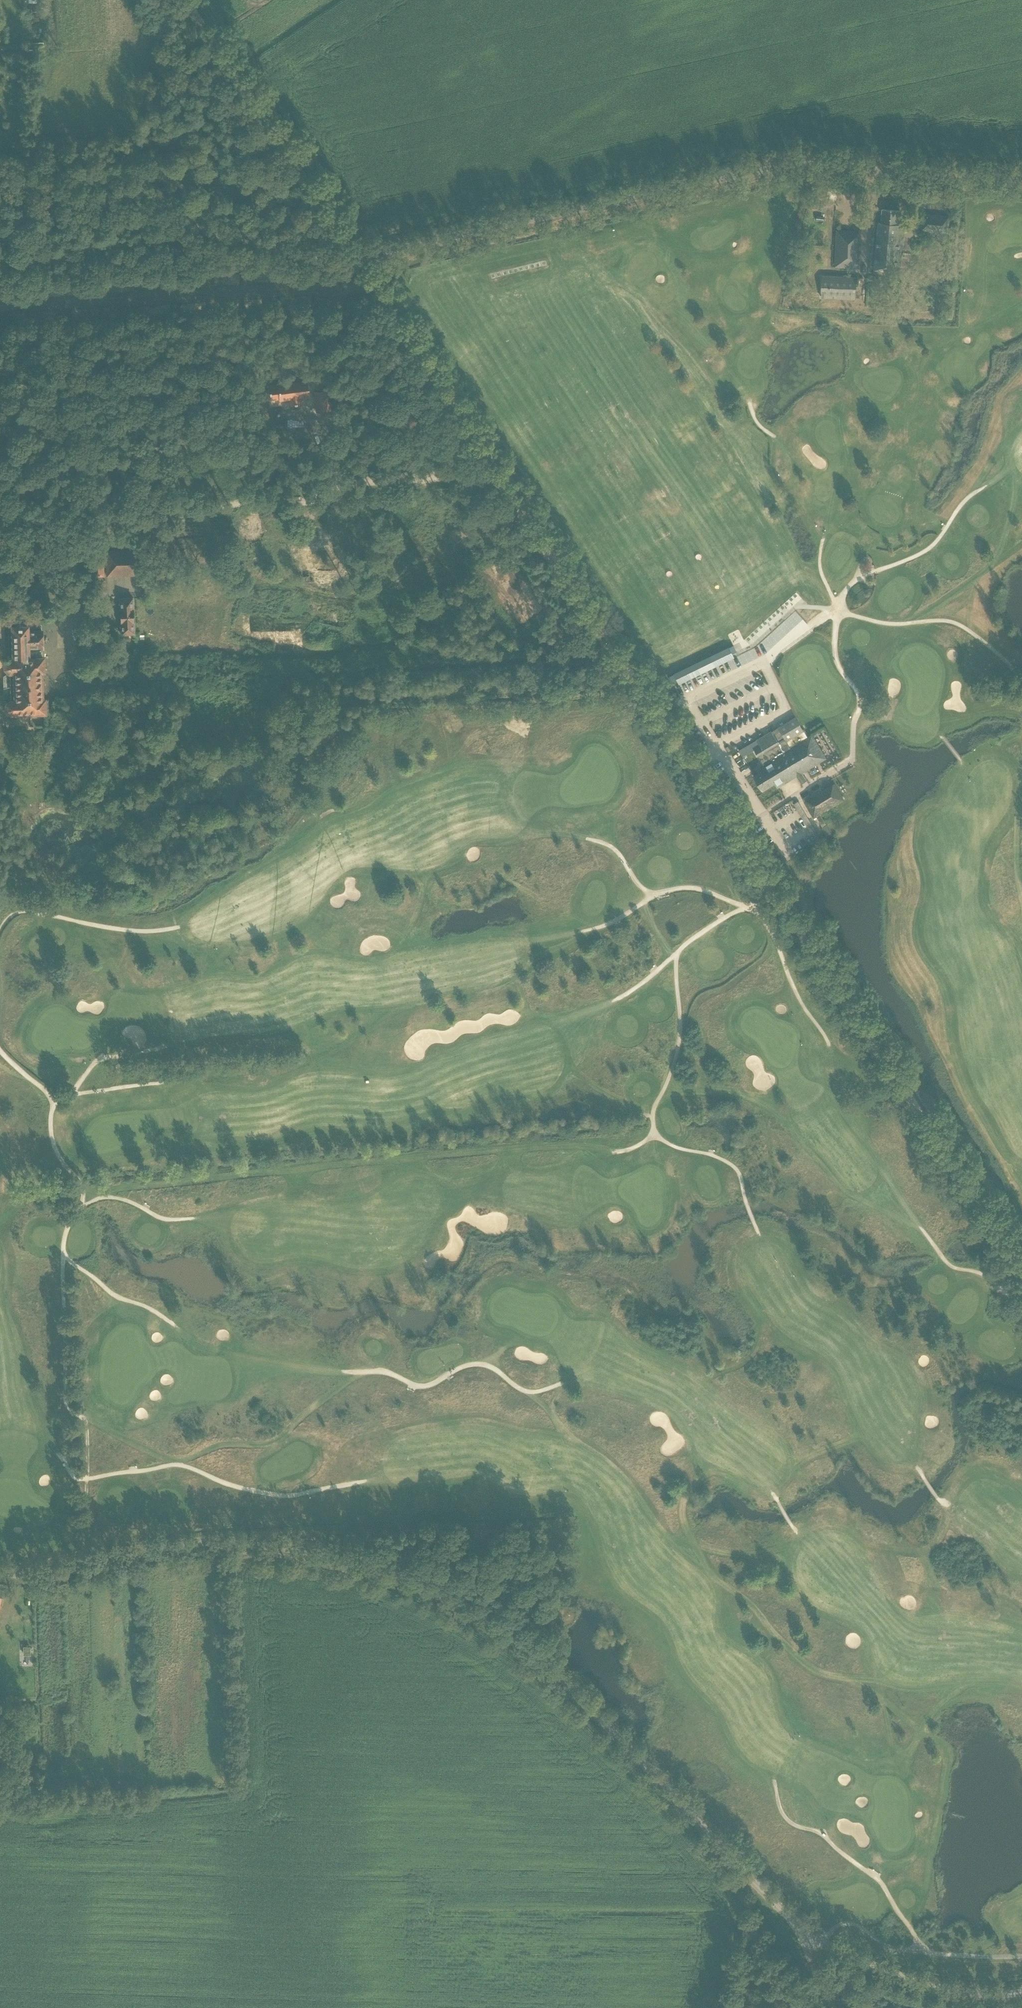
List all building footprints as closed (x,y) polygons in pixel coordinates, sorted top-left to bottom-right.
[(878,223),(878,233),(874,270),(899,272),(903,225),(898,225),(900,211),(883,209),(881,223),(878,223)] [(836,230),(835,240),(833,267),(855,268),(858,231),(836,230)] [(822,276),(821,298),(855,299),(856,277),(822,276)] [(307,382),(279,386),(280,401),(290,399),(291,406),(302,405),(301,398),(309,397),(307,382)] [(328,390),(315,392),(316,403),(329,401),(328,390)] [(143,550),(105,551),(106,576),(144,575),(143,550)] [(103,551),(91,551),(92,576),(104,576),(103,551)] [(132,598),(129,598),(119,599),(121,635),(134,634),(132,598)] [(43,671),(41,631),(27,632),(26,627),(23,627),(21,625),(17,625),(16,627),(8,628),(9,659),(5,663),(5,668),(9,672),(10,701),(7,704),(7,710),(11,713),(47,712),(47,699),(41,700),(41,690),(42,690),(42,680),(41,680),(40,671),(43,671)] [(740,656),(686,682),(691,692),(745,666),(743,662),(746,660),(745,657),(741,659),(740,656)] [(679,683),(675,675),(669,677),(673,685),(679,683)] [(766,769),(754,776),(762,791),(774,783),(776,786),(785,781),(795,775),(798,779),(804,776),(801,771),(821,760),(826,757),(813,735),(808,738),(795,717),(778,727),(790,748),(775,757),(767,762),(763,754),(771,750),(779,745),(771,731),(765,735),(756,740),(760,746),(754,750),(759,757),(763,765),(766,769)] [(49,744),(43,745),(41,748),(46,756),(50,755),(53,750),(49,744)] [(820,788),(802,799),(813,819),(816,817),(822,827),(826,825),(820,815),(844,800),(834,783),(821,791),(820,788)]
